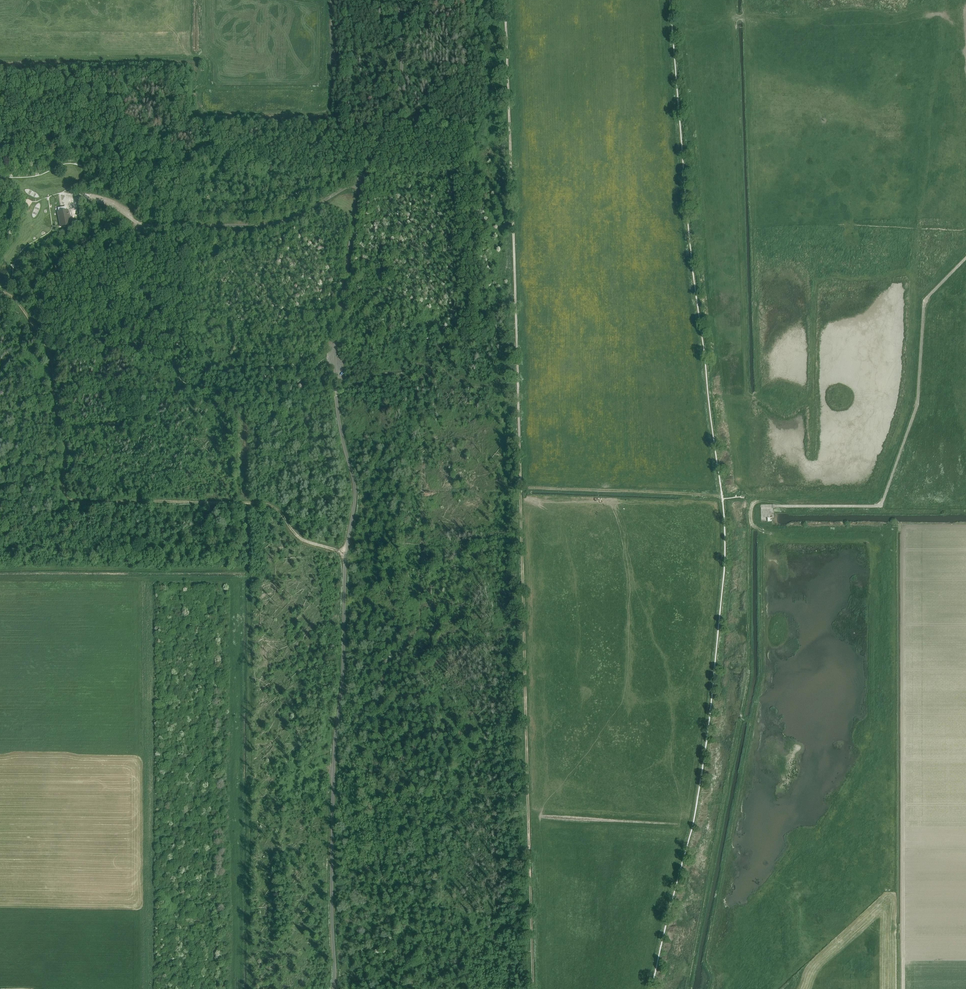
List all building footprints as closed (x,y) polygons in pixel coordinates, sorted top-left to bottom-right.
[(57,212),(60,227),(71,225),(68,210),(66,210),(63,211),(59,212),(57,212)]
